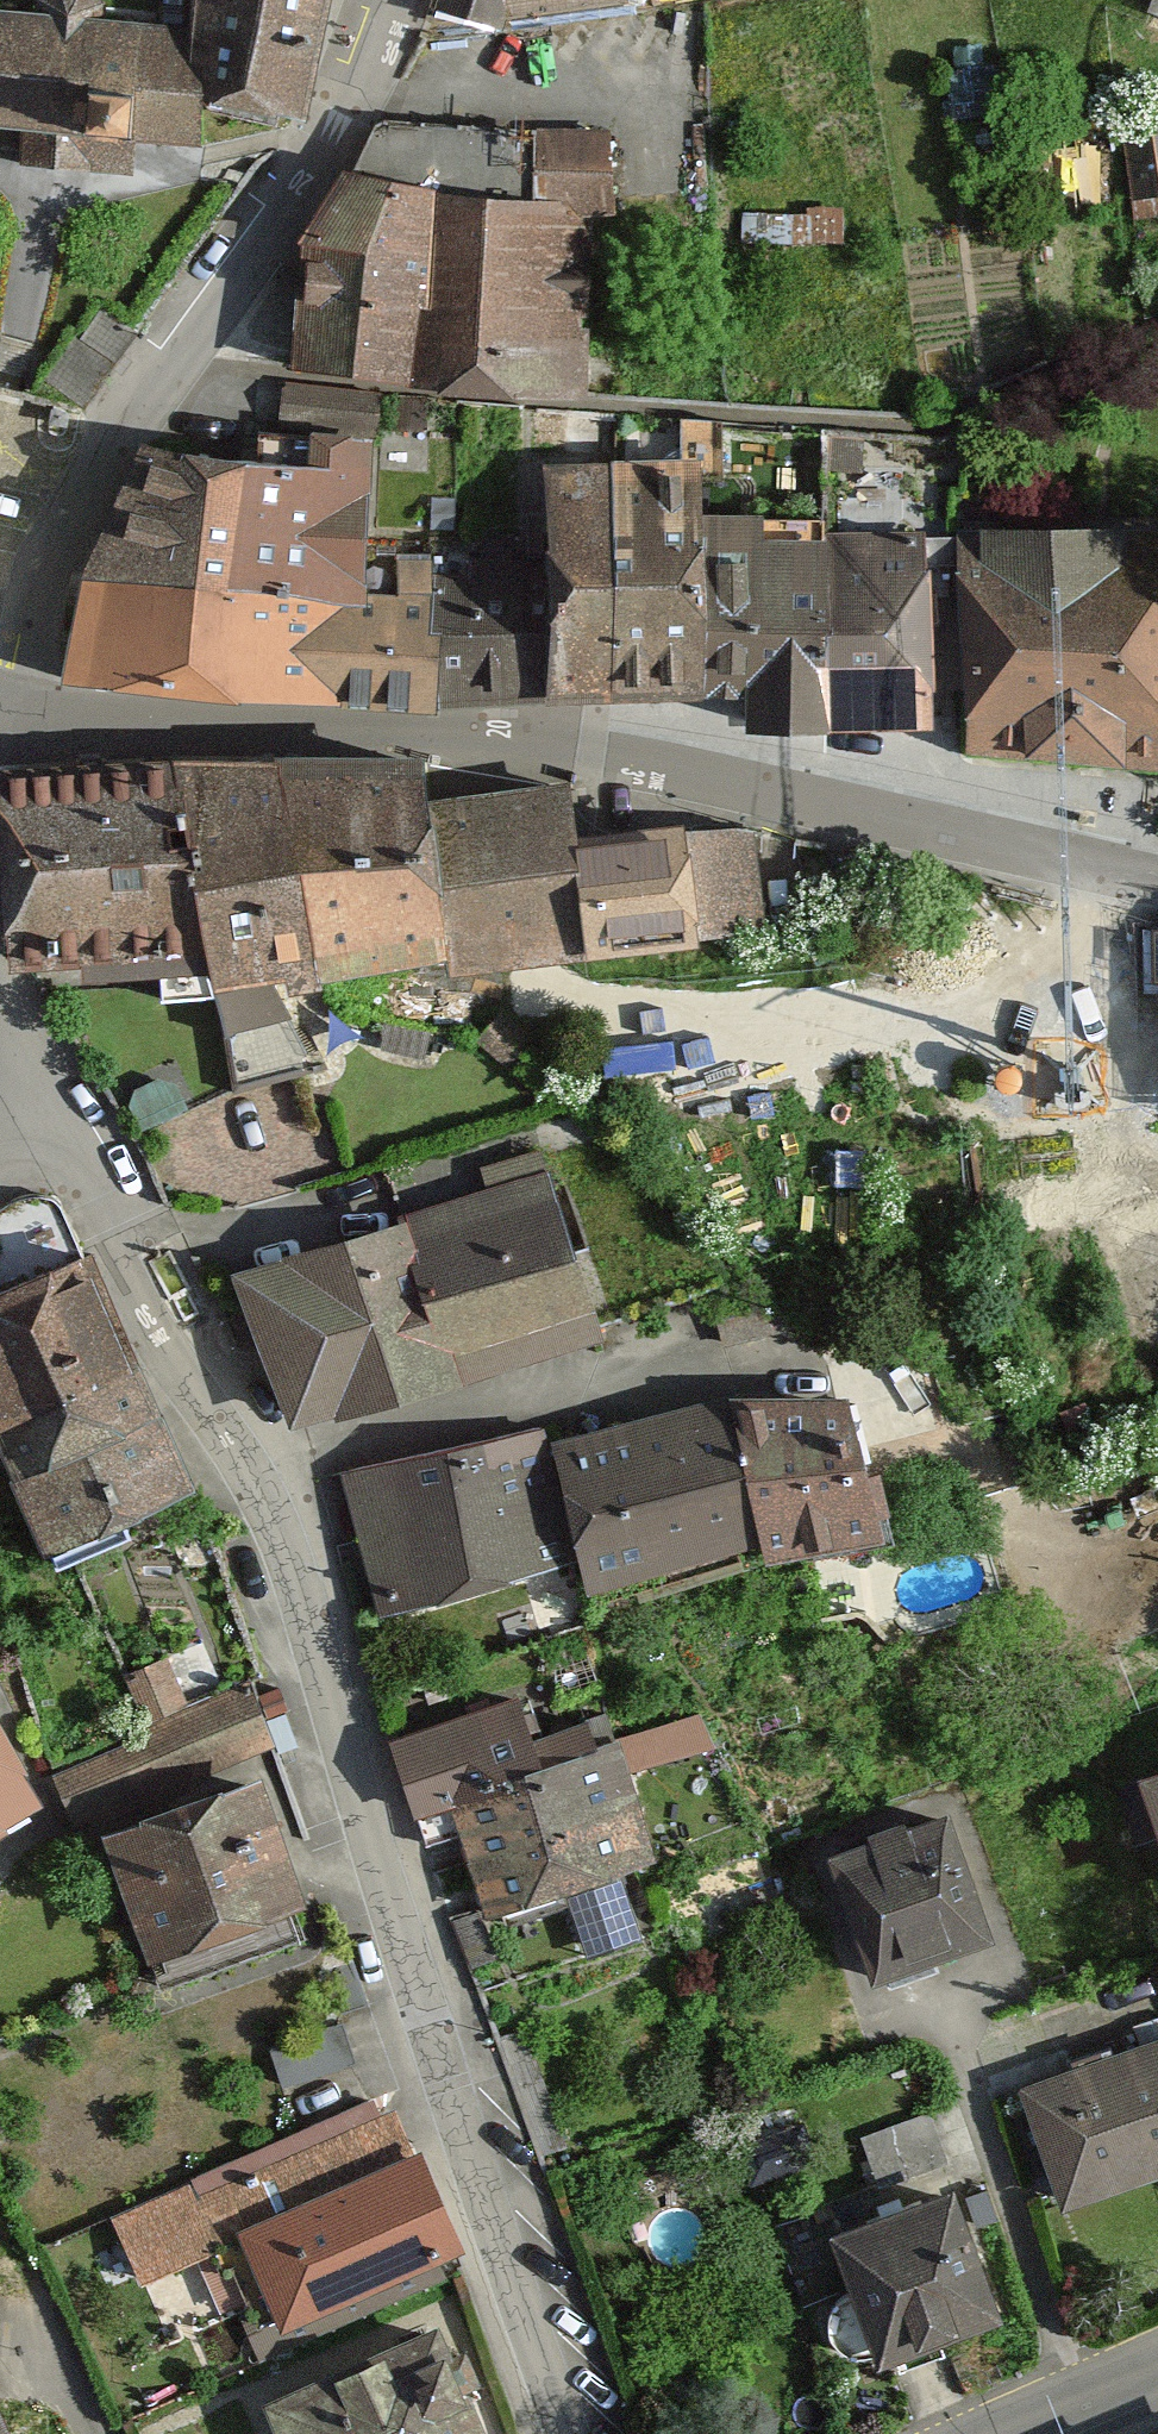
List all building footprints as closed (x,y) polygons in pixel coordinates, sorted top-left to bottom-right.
[(225,129),(225,110),(230,6),(207,5),(112,0),(0,0),(0,119),(225,129)] [(225,110),(327,111),(348,0),(207,0),(207,5),(230,6),(225,110)] [(531,22),(656,6),(655,0),(455,0),(531,22)] [(361,162),(313,235),(309,373),(604,398),(607,213),(628,213),(623,117),(551,116),(548,196),(461,191),(361,162)] [(625,704),(712,699),(699,478),(716,472),(708,415),(674,411),(682,461),(615,463),(625,704)] [(249,589),(354,597),(379,434),(307,435),(302,463),(252,460),(249,589)] [(91,573),(249,589),(252,460),(152,448),(91,573)] [(625,704),(615,463),(547,467),(549,544),(552,698),(625,704)] [(1157,770),(1157,528),(941,531),(963,758),(1157,770)] [(832,732),(840,536),(709,529),(712,699),(748,697),(748,737),(832,732)] [(832,732),(931,728),(927,541),(840,536),(832,732)] [(442,710),(552,698),(549,544),(435,550),(442,710)] [(335,699),(442,710),(435,550),(399,552),(401,602),(353,602),(335,699)] [(69,679),(227,690),(249,589),(91,573),(69,679)] [(227,690),(335,699),(353,602),(354,597),(249,589),(227,690)] [(208,954),(215,993),(296,969),(431,930),(440,970),(582,935),(677,939),(678,920),(764,921),(764,823),(677,819),(674,803),(566,811),(559,766),(418,785),(417,756),(275,762),(174,764),(208,954)] [(174,764),(0,769),(0,843),(7,970),(208,954),(174,764)] [(566,1182),(422,1222),(465,1385),(615,1347),(566,1182)] [(131,1315),(91,1236),(63,1220),(37,1220),(24,1232),(0,1249),(0,1349),(131,1315)] [(422,1222),(247,1282),(304,1430),(465,1385),(422,1222)] [(0,1349),(0,1394),(60,1562),(209,1508),(131,1315),(0,1349)] [(849,1384),(728,1394),(761,1551),(894,1533),(849,1384)] [(587,1581),(756,1541),(728,1394),(560,1430),(587,1581)] [(343,1470),(370,1596),(558,1556),(531,1430),(343,1470)] [(527,1695),(393,1739),(415,1807),(616,1741),(607,1713),(540,1735),(527,1695)] [(616,1741),(415,1807),(428,1846),(459,1836),(470,1870),(647,1812),(636,1778),(712,1753),(699,1714),(616,1741)] [(1157,1855),(1157,1736),(1120,1750),(1157,1855)] [(17,1773),(0,1744),(0,1783),(17,1773)] [(140,1941),(296,1883),(251,1762),(95,1820),(140,1941)] [(861,1964),(981,1924),(940,1801),(820,1841),(861,1964)] [(647,1812),(470,1870),(487,1924),(564,1899),(585,1963),(644,1943),(623,1878),(664,1864),(647,1812)] [(1057,2196),(1157,2163),(1157,2031),(1018,2077),(1057,2196)] [(875,2123),(884,2162),(933,2151),(924,2112),(875,2123)] [(278,2322),(462,2240),(417,2139),(233,2220),(278,2322)] [(866,2343),(987,2304),(945,2175),(825,2214),(866,2343)] [(425,2313),(258,2386),(279,2433),(479,2433),(425,2313)] [(0,2416),(0,2433),(8,2433),(0,2416)]
